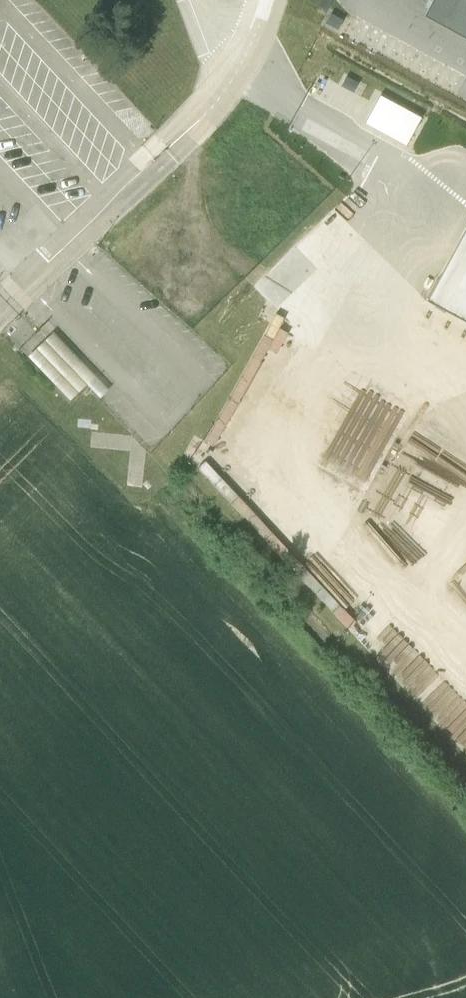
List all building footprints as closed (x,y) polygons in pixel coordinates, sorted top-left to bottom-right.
[(423,15),(465,39),(465,0),(432,0),(423,15)] [(381,92),(368,120),(409,139),(422,110),(381,92)] [(428,294),(465,315),(465,225),(428,294)]
